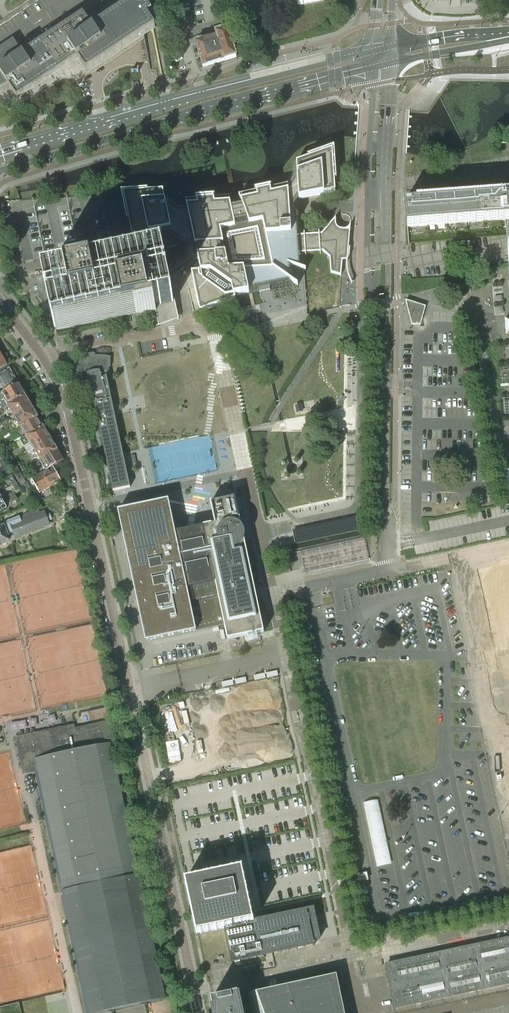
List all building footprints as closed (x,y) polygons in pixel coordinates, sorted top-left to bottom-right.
[(7,84),(11,81),(13,85),(9,87),(17,99),(78,59),(81,57),(83,60),(79,62),(87,74),(91,80),(94,78),(117,63),(127,56),(123,50),(155,29),(148,17),(152,14),(149,10),(150,9),(149,0),(0,0),(0,88),(7,84)] [(206,39),(195,42),(203,67),(224,61),(237,57),(236,56),(232,42),(233,41),(229,28),(226,29),(221,31),(221,30),(215,32),(215,31),(205,34),(206,39)] [(341,275),(341,272),(343,256),(349,256),(350,247),(343,248),(344,238),(344,237),(343,236),(342,235),(341,235),(340,235),(334,235),(333,220),(320,235),(302,236),(299,199),(335,192),(332,149),(296,162),(296,165),(281,187),(239,196),(240,198),(229,200),(229,198),(186,201),(187,209),(163,192),(163,190),(123,193),(133,237),(161,231),(185,249),(195,245),(200,270),(191,273),(199,311),(235,299),(235,295),(249,292),(294,283),(298,286),(298,285),(294,282),(293,266),(306,270),(306,269),(304,269),(303,251),(321,250),(330,257),(331,272),(341,275)] [(417,199),(417,202),(404,203),(406,227),(408,227),(408,233),(508,226),(508,193),(417,199)] [(76,251),(66,202),(36,208),(47,257),(76,251)] [(81,266),(81,265),(61,269),(62,274),(61,274),(44,278),(48,297),(47,297),(47,298),(49,298),(50,302),(49,303),(49,304),(54,328),(138,310),(139,314),(136,315),(137,316),(156,312),(156,311),(156,310),(155,307),(174,303),(169,279),(169,278),(167,278),(166,273),(168,273),(168,272),(167,272),(163,253),(89,268),(78,271),(78,267),(81,266)] [(421,325),(426,306),(406,300),(412,324),(421,325)] [(107,378),(108,368),(109,359),(106,358),(101,357),(94,357),(88,359),(82,361),(77,364),(74,366),(87,394),(90,394),(91,399),(94,400),(94,399),(95,402),(94,403),(112,489),(127,486),(105,378),(107,378)] [(3,391),(17,383),(6,364),(0,368),(0,385),(3,391)] [(17,383),(3,391),(4,392),(0,394),(0,402),(1,401),(1,402),(5,400),(8,404),(24,395),(17,383)] [(8,405),(7,405),(13,416),(31,406),(24,395),(8,404),(8,405)] [(31,406),(13,416),(20,426),(37,417),(31,406)] [(37,417),(20,426),(26,437),(43,427),(37,417)] [(20,440),(27,451),(50,438),(43,427),(26,437),(20,440)] [(50,438),(27,451),(30,456),(35,453),(40,460),(57,450),(50,438)] [(57,450),(40,460),(46,471),(53,466),(53,467),(63,461),(57,450)] [(0,462),(0,464),(6,474),(10,471),(3,460),(0,462)] [(20,472),(13,460),(9,462),(16,474),(20,472)] [(53,466),(46,471),(42,473),(46,479),(44,479),(49,488),(62,480),(53,467),(53,466)] [(39,493),(40,493),(49,488),(44,479),(46,479),(42,473),(31,479),(39,493)] [(16,491),(20,489),(12,475),(8,477),(16,491)] [(237,494),(234,478),(196,486),(199,501),(237,494)] [(25,483),(24,483),(22,485),(21,485),(26,495),(32,491),(27,481),(26,482),(25,483)] [(7,508),(5,506),(17,499),(14,493),(3,499),(0,501),(0,512),(7,508)] [(210,503),(215,524),(203,526),(224,625),(227,640),(264,632),(244,540),(235,497),(210,503)] [(174,533),(168,500),(117,512),(145,641),(224,625),(203,526),(174,533)] [(29,532),(49,524),(48,521),(52,519),(50,515),(46,516),(45,512),(40,514),(39,510),(20,517),(3,523),(4,526),(0,527),(0,546),(1,546),(1,545),(7,543),(8,543),(10,539),(9,539),(8,537),(14,535),(15,538),(29,532)] [(303,571),(367,560),(364,539),(299,550),(303,571)] [(113,739),(109,720),(75,728),(74,724),(39,732),(39,734),(18,739),(25,772),(23,772),(23,775),(35,772),(59,887),(86,1012),(98,1012),(169,998),(114,742),(109,743),(109,740),(113,739)] [(380,799),(366,802),(378,867),(393,864),(380,799)] [(243,868),(188,880),(186,881),(185,881),(196,934),(197,934),(199,934),(225,928),(232,962),(314,945),(313,940),(321,938),(314,907),(254,920),(243,868)] [(508,983),(508,939),(387,965),(396,1007),(508,983)] [(211,999),(211,1000),(214,1012),(343,1012),(335,975),(239,996),(238,994),(211,999)]
